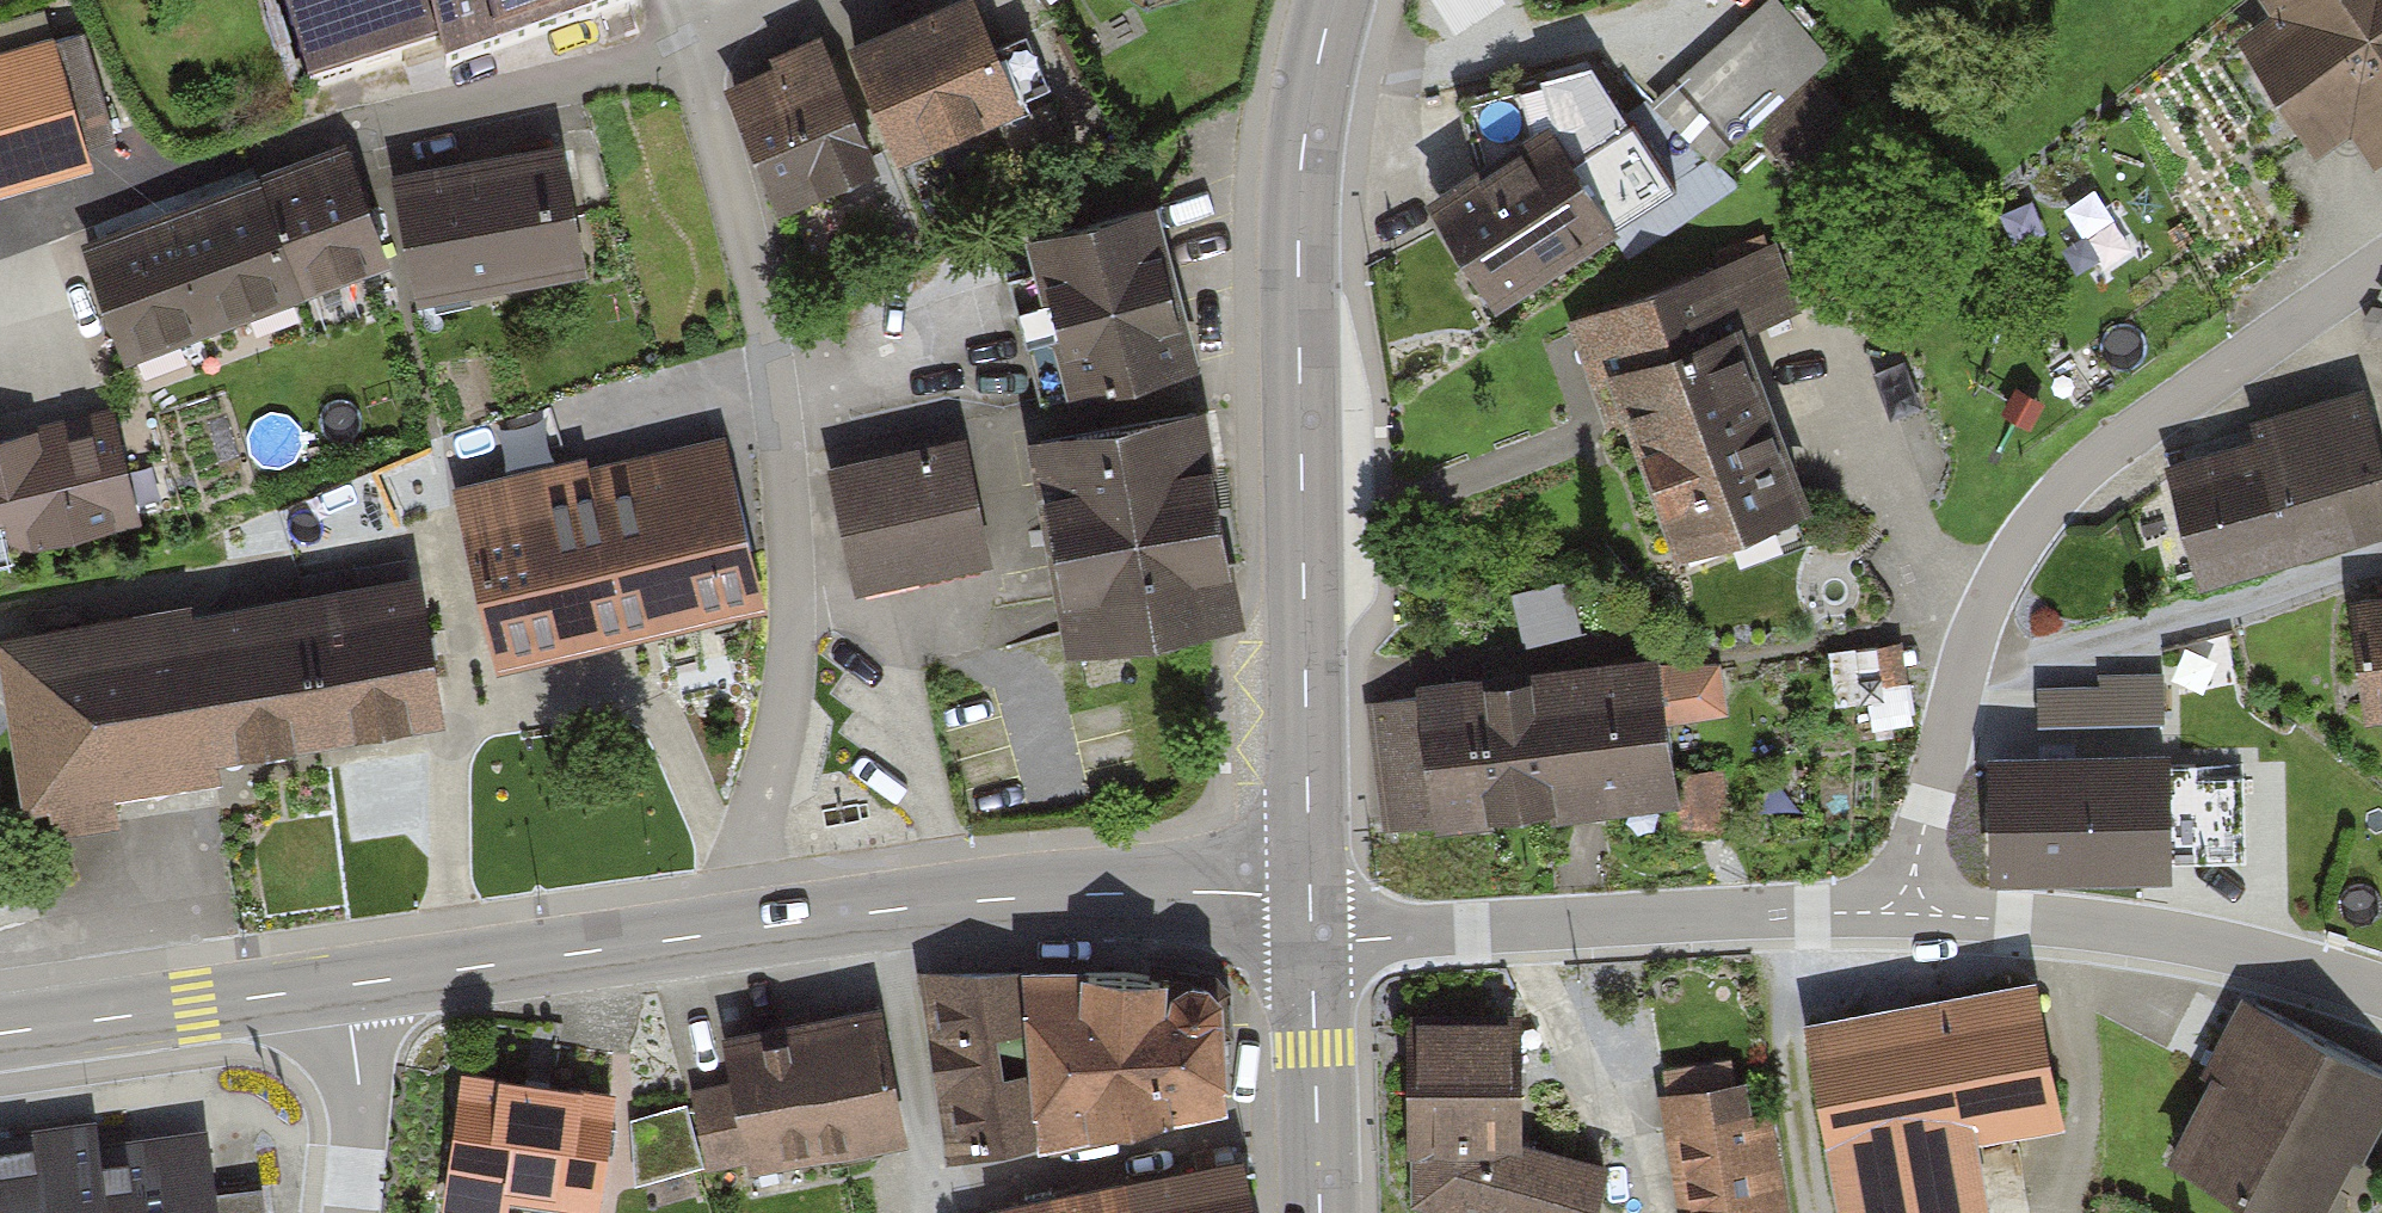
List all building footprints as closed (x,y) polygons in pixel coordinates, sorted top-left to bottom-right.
[(316,92),(441,51),(446,69),(643,6),(641,0),(286,0),(316,92)] [(852,36),(894,151),(1023,104),(986,0),(954,0),(852,36)] [(1452,25),(1505,4),(1504,0),(1443,0),(1452,25)] [(1776,0),(1759,0),(1672,86),(1734,147),(1753,128),(1801,176),(1858,120),(1814,77),(1833,58),(1776,0)] [(2254,28),(2328,146),(2363,124),(2381,156),(2381,0),(2281,0),(2286,8),(2254,28)] [(84,168),(74,135),(109,125),(83,37),(52,46),(48,33),(0,47),(0,193),(84,168)] [(828,37),(730,78),(780,198),(878,157),(828,37)] [(1530,134),(1441,197),(1499,300),(1675,182),(1601,58),(1513,90),(1530,134)] [(576,148),(400,170),(417,299),(592,277),(576,148)] [(362,171),(90,257),(121,352),(392,265),(362,171)] [(1158,199),(1030,231),(1070,391),(1198,359),(1158,199)] [(1782,254),(1579,314),(1612,426),(1630,420),(1670,554),(1833,506),(1780,326),(1802,320),(1782,254)] [(2167,446),(2204,579),(2381,531),(2381,437),(2369,390),(2167,446)] [(1201,404),(1036,434),(1075,643),(1239,612),(1201,404)] [(0,438),(0,518),(4,517),(11,545),(141,512),(115,409),(0,438)] [(964,432),(833,460),(858,580),(989,552),(964,432)] [(586,453),(458,482),(501,669),(762,610),(721,433),(589,463),(586,453)] [(199,603),(1,636),(31,811),(55,807),(59,832),(123,821),(117,788),(444,733),(417,577),(201,614),(199,603)] [(2362,597),(2373,711),(2381,710),(2381,595),(2362,597)] [(1415,696),(1375,700),(1386,807),(1426,803),(1427,818),(1683,791),(1667,646),(1413,673),(1415,696)] [(2237,766),(1996,772),(1999,887),(2167,883),(2167,852),(2239,850),(2237,766)] [(1207,982),(940,966),(950,1152),(1224,1107),(1219,999),(1207,982)] [(1809,1010),(1837,1212),(1913,1212),(1985,1203),(1976,1137),(2065,1124),(2045,978),(1809,1010)] [(2244,1001),(2160,1152),(2270,1212),(2327,1212),(2381,1113),(2381,1078),(2244,1001)] [(883,1005),(727,1033),(738,1090),(695,1098),(707,1164),(750,1157),(751,1164),(907,1136),(883,1005)] [(1404,1007),(1402,1190),(1490,1212),(1595,1212),(1610,1157),(1524,1135),(1514,1011),(1404,1007)] [(1668,1081),(1684,1212),(1794,1212),(1778,1114),(1750,1117),(1744,1070),(1668,1081)] [(612,1097),(465,1075),(446,1202),(504,1211),(508,1185),(596,1199),(612,1097)] [(0,1131),(0,1212),(268,1212),(265,1185),(221,1190),(214,1131),(108,1143),(105,1118),(0,1131)] [(997,1199),(1000,1212),(1255,1212),(1245,1156),(997,1199)]
